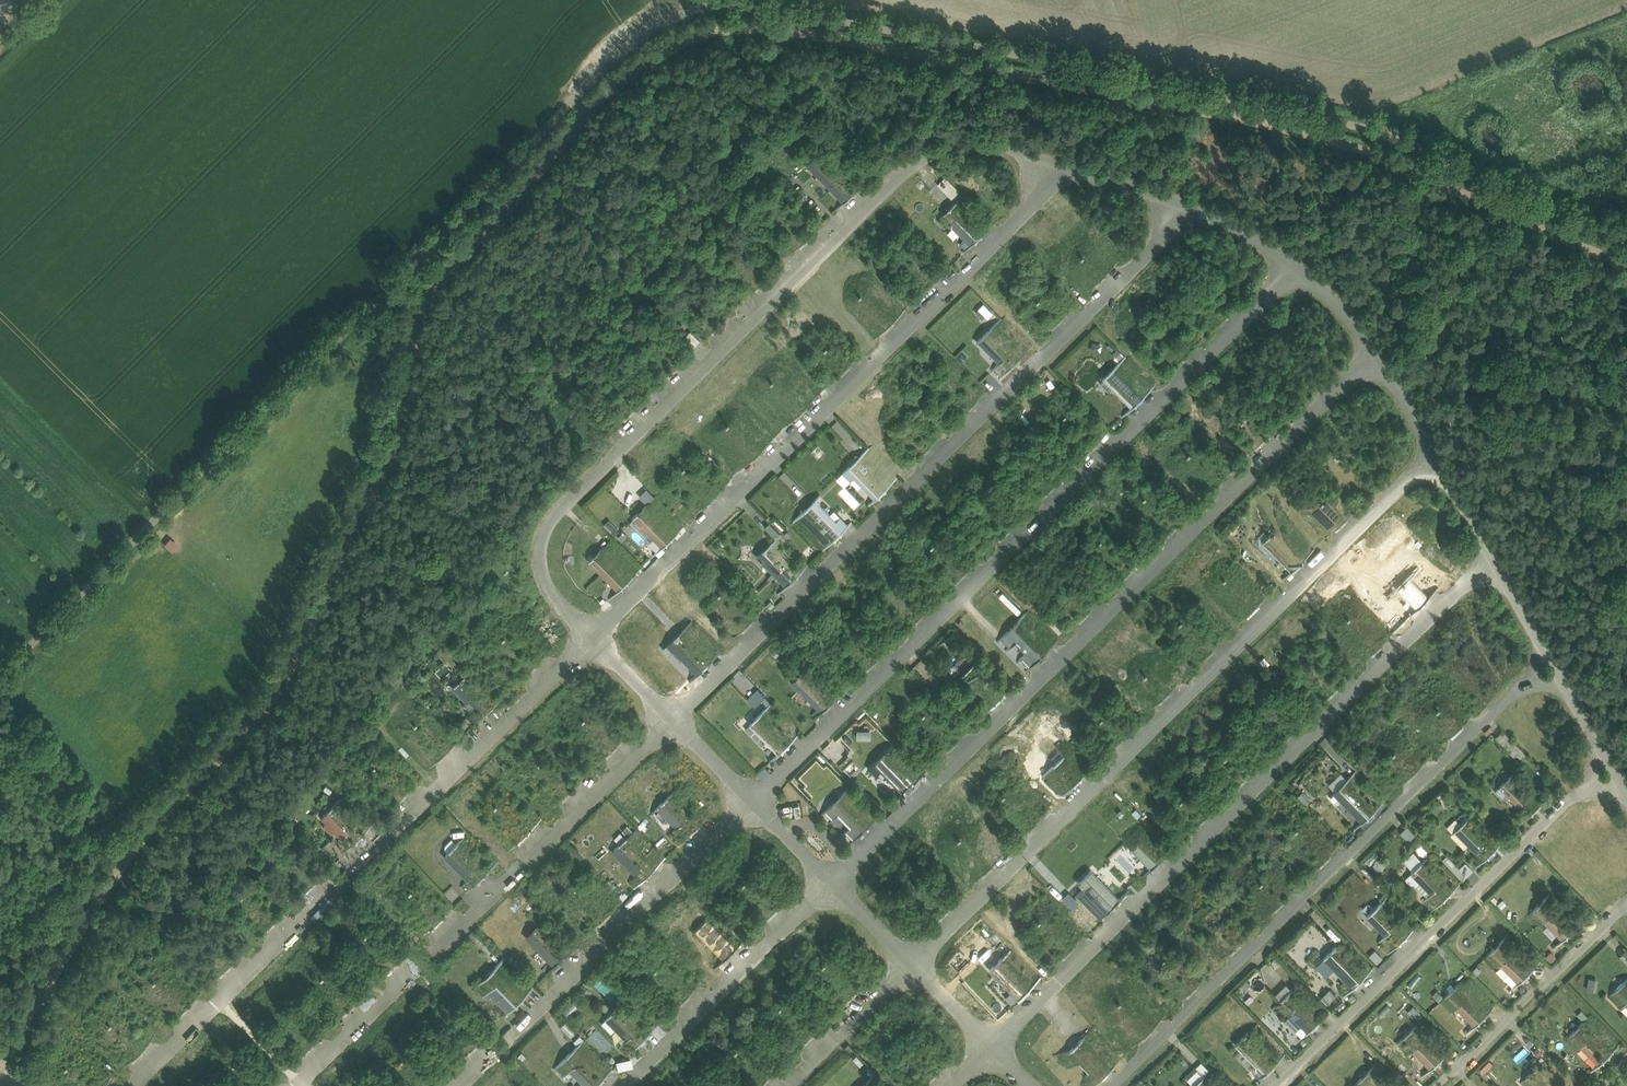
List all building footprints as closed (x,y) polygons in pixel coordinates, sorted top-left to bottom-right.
[(857,189),(820,151),(808,162),(845,201),(857,189)] [(944,175),(929,192),(944,206),(960,189),(944,175)] [(985,231),(956,202),(944,214),(973,243),(985,231)] [(984,301),(978,307),(987,317),(993,311),(984,301)] [(1021,357),(992,328),(980,339),(1009,368),(1021,357)] [(683,337),(691,347),(701,340),(692,329),(683,337)] [(1116,347),(1112,353),(1120,359),(1124,353),(1116,347)] [(1145,395),(1116,366),(1104,378),(1133,407),(1145,395)] [(888,486),(860,457),(848,469),(876,498),(888,486)] [(639,494),(645,502),(653,495),(647,487),(639,494)] [(1349,515),(1330,496),(1318,507),(1337,527),(1349,515)] [(844,529),(815,500),(804,512),(832,541),(844,529)] [(676,534),(647,505),(635,517),(664,546),(676,534)] [(609,518),(604,524),(615,534),(620,529),(609,518)] [(769,522),(764,527),(775,537),(780,532),(769,522)] [(800,573),(771,544),(759,555),(788,584),(800,573)] [(631,577),(603,548),(591,560),(620,589),(631,577)] [(1429,597),(1410,578),(1398,589),(1417,609),(1429,597)] [(1048,650),(1019,621),(1008,632),(1036,661),(1048,650)] [(711,659),(683,630),(671,642),(700,671),(711,659)] [(1004,693),(975,664),(963,675),(992,705),(1004,693)] [(835,698),(807,669),(795,680),(824,709),(835,698)] [(496,703),(468,674),(456,685),(484,714),(496,703)] [(791,741),(763,712),(751,723),(779,752),(791,741)] [(856,729),(856,737),(870,736),(869,728),(856,729)] [(1497,736),(1519,759),(1525,753),(1504,730),(1497,736)] [(915,779),(887,750),(875,762),(904,791),(915,779)] [(1084,775),(1065,755),(1053,767),(1072,786),(1084,775)] [(847,771),(853,775),(859,766),(853,762),(847,771)] [(765,765),(758,772),(763,778),(770,771),(765,765)] [(1541,803),(1512,774),(1500,786),(1529,815),(1541,803)] [(1376,808),(1348,779),(1336,791),(1364,820),(1376,808)] [(1304,789),(1298,793),(1304,803),(1310,799),(1304,789)] [(871,822),(843,793),(831,805),(859,834),(871,822)] [(700,823),(672,794),(660,806),(688,835),(700,823)] [(364,832),(336,802),(324,814),(352,843),(364,832)] [(1497,846),(1468,817),(1456,829),(1485,858),(1497,846)] [(1407,825),(1399,832),(1408,841),(1415,834),(1407,825)] [(656,866),(628,837),(616,849),(644,878),(656,866)] [(1164,856),(1145,837),(1133,848),(1152,868),(1164,856)] [(488,870),(460,841),(448,853),(476,882),(488,870)] [(1422,842),(1416,845),(1420,853),(1426,850),(1422,842)] [(1413,850),(1403,859),(1412,868),(1422,859),(1413,850)] [(1375,851),(1367,859),(1371,862),(1378,854),(1375,851)] [(1452,889),(1425,860),(1412,872),(1431,892),(1423,901),(1431,909),(1452,889)] [(1120,900),(1091,871),(1079,882),(1108,911),(1120,900)] [(780,905),(751,876),(740,888),(768,917),(780,905)] [(444,913),(416,884),(404,896),(432,925),(444,913)] [(1575,927),(1547,898),(1535,909),(1563,938),(1575,927)] [(1409,933),(1380,903),(1368,915),(1387,934),(1378,943),(1388,953),(1409,933)] [(1075,943),(1047,914),(1035,925),(1063,955),(1075,943)] [(736,948),(708,919),(696,930),(724,960),(736,948)] [(568,952),(540,923),(528,935),(556,964),(568,952)] [(1531,970),(1503,941),(1491,952),(1520,981),(1531,970)] [(1365,975),(1336,946),(1324,958),(1353,987),(1365,975)] [(1377,962),(1383,956),(1375,948),(1369,954),(1377,962)] [(1031,986),(1003,957),(991,969),(1019,998),(1031,986)] [(860,987),(831,958),(819,969),(848,998),(860,987)] [(692,991),(664,962),(652,974),(680,1003),(692,991)] [(524,995),(496,966),(484,978),(512,1007),(524,995)] [(611,999),(620,989),(602,972),(593,981),(611,999)] [(1586,987),(1596,989),(1598,979),(1589,976),(1586,987)] [(1626,979),(1615,991),(1626,1003),(1626,979)] [(1487,1013),(1459,983),(1447,995),(1476,1024),(1487,1013)] [(1321,1018),(1292,989),(1280,1001),(1309,1030),(1321,1018)] [(648,1034),(620,1005),(608,1017),(636,1046),(648,1034)] [(1611,1051),(1583,1022),(1571,1034),(1599,1063),(1611,1051)] [(1444,1056),(1415,1027),(1403,1038),(1432,1067),(1444,1056)] [(547,1032),(538,1038),(543,1047),(553,1041),(547,1032)] [(1277,1061),(1248,1032),(1237,1044),(1265,1073),(1277,1061)] [(1111,1068),(1083,1039),(1071,1050),(1099,1079),(1111,1068)] [(576,1048),(564,1060),(590,1085),(595,1085),(604,1077),(576,1048)] [(631,1056),(615,1059),(618,1069),(633,1066),(631,1056)] [(1192,1084),(1209,1069),(1203,1062),(1186,1077),(1192,1084)] [(1539,1065),(1527,1077),(1536,1085),(1559,1085),(1539,1065)] [(1371,1070),(1359,1081),(1364,1085),(1387,1085),(1371,1070)] [(1204,1075),(1193,1085),(1215,1085),(1204,1075)]
